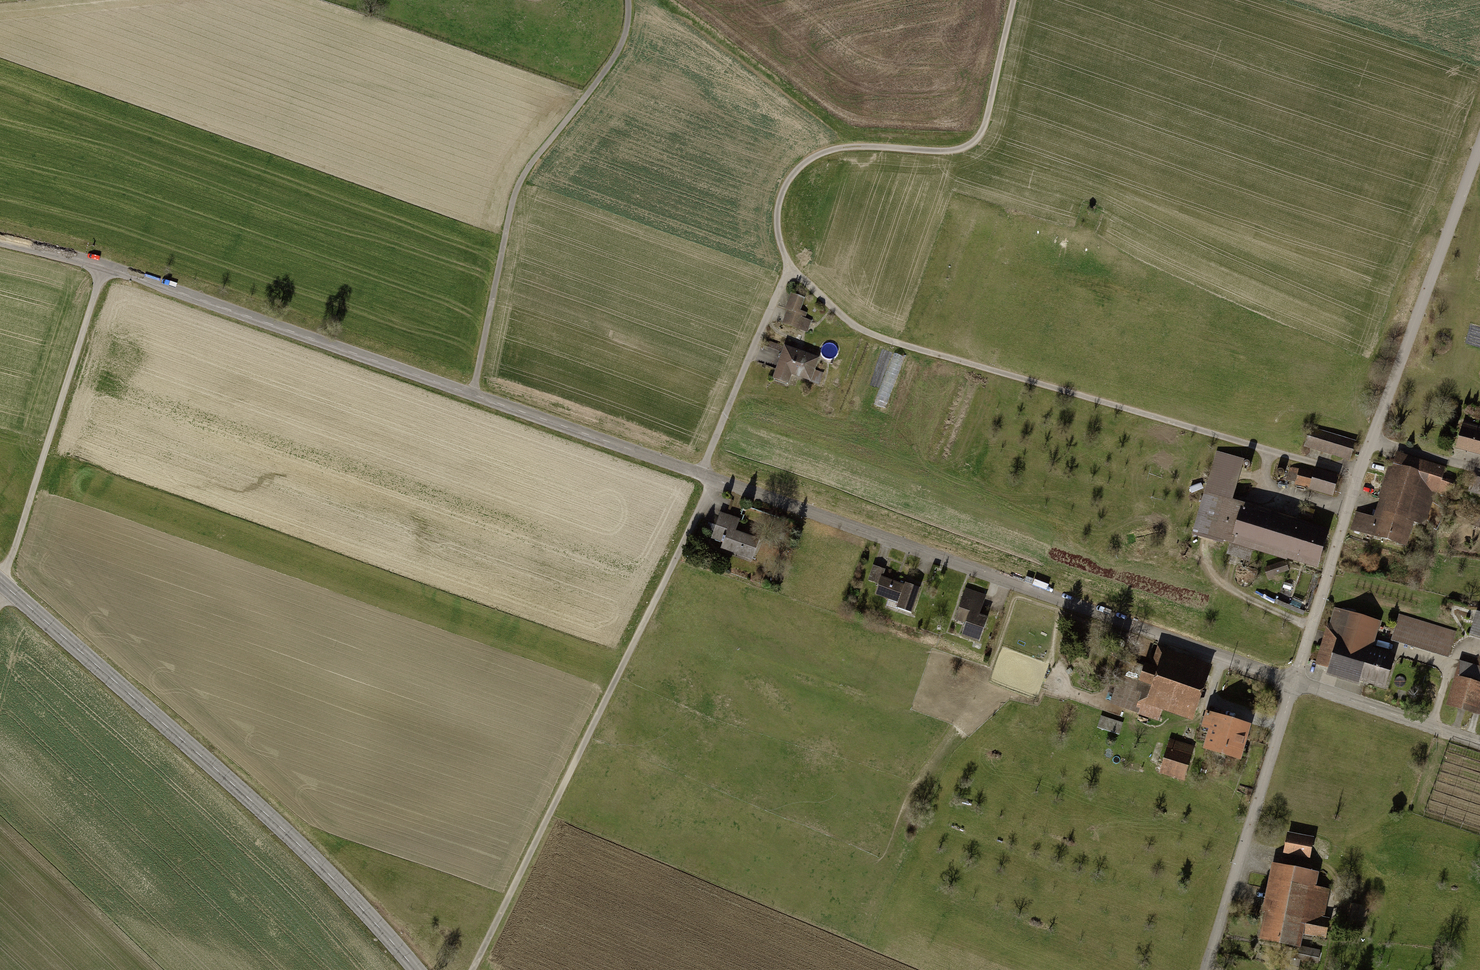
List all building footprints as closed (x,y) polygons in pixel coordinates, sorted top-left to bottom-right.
[(793,295),(783,322),(807,330),(810,322),(804,319),(806,314),(799,312),(804,299),(793,295)] [(786,347),(774,380),(789,385),(793,376),(811,382),(819,359),(786,347)] [(887,408),(905,356),(896,353),(877,405),(887,408)] [(1465,425),(1458,447),(1479,453),(1479,430),(1465,425)] [(1353,441),(1314,431),(1309,448),(1348,459),(1353,441)] [(1243,461),(1219,454),(1195,532),(1318,570),(1329,534),(1230,504),(1243,461)] [(1439,467),(1397,455),(1390,483),(1385,481),(1375,517),(1361,513),(1356,529),(1405,543),(1413,516),(1424,519),(1439,467)] [(1340,476),(1295,467),(1291,488),(1336,497),(1340,476)] [(1476,478),(1472,491),(1479,494),(1479,479),(1476,478)] [(740,518),(720,512),(711,538),(722,542),(720,548),(752,559),(759,538),(736,530),(740,518)] [(1266,567),(1267,575),(1289,572),(1288,564),(1266,567)] [(883,576),(877,593),(901,601),(899,607),(911,611),(920,587),(905,581),(904,583),(883,576)] [(985,595),(967,589),(957,618),(967,622),(963,634),(979,640),(987,616),(979,613),(985,595)] [(1377,622),(1338,611),(1334,624),(1331,624),(1321,659),(1332,662),(1330,672),(1385,687),(1394,657),(1369,650),(1377,622)] [(1479,637),(1479,613),(1476,612),(1469,633),(1479,637)] [(1454,632),(1398,615),(1391,637),(1448,654),(1454,632)] [(1207,665),(1158,648),(1143,692),(1138,690),(1132,708),(1157,717),(1161,705),(1190,714),(1207,665)] [(1462,662),(1449,703),(1478,712),(1479,707),(1479,668),(1462,662)] [(1248,724),(1207,712),(1203,725),(1210,727),(1204,746),(1239,756),(1248,724)] [(1099,731),(1122,734),(1124,721),(1101,717),(1099,731)] [(1193,748),(1170,741),(1161,771),(1184,778),(1193,748)] [(1313,838),(1288,833),(1284,852),(1309,856),(1313,838)] [(1316,872),(1277,864),(1262,936),(1297,944),(1300,930),(1324,935),(1327,919),(1321,918),(1327,890),(1313,887),(1316,872)] [(1293,957),(1317,963),(1320,950),(1296,945),(1293,957)]
